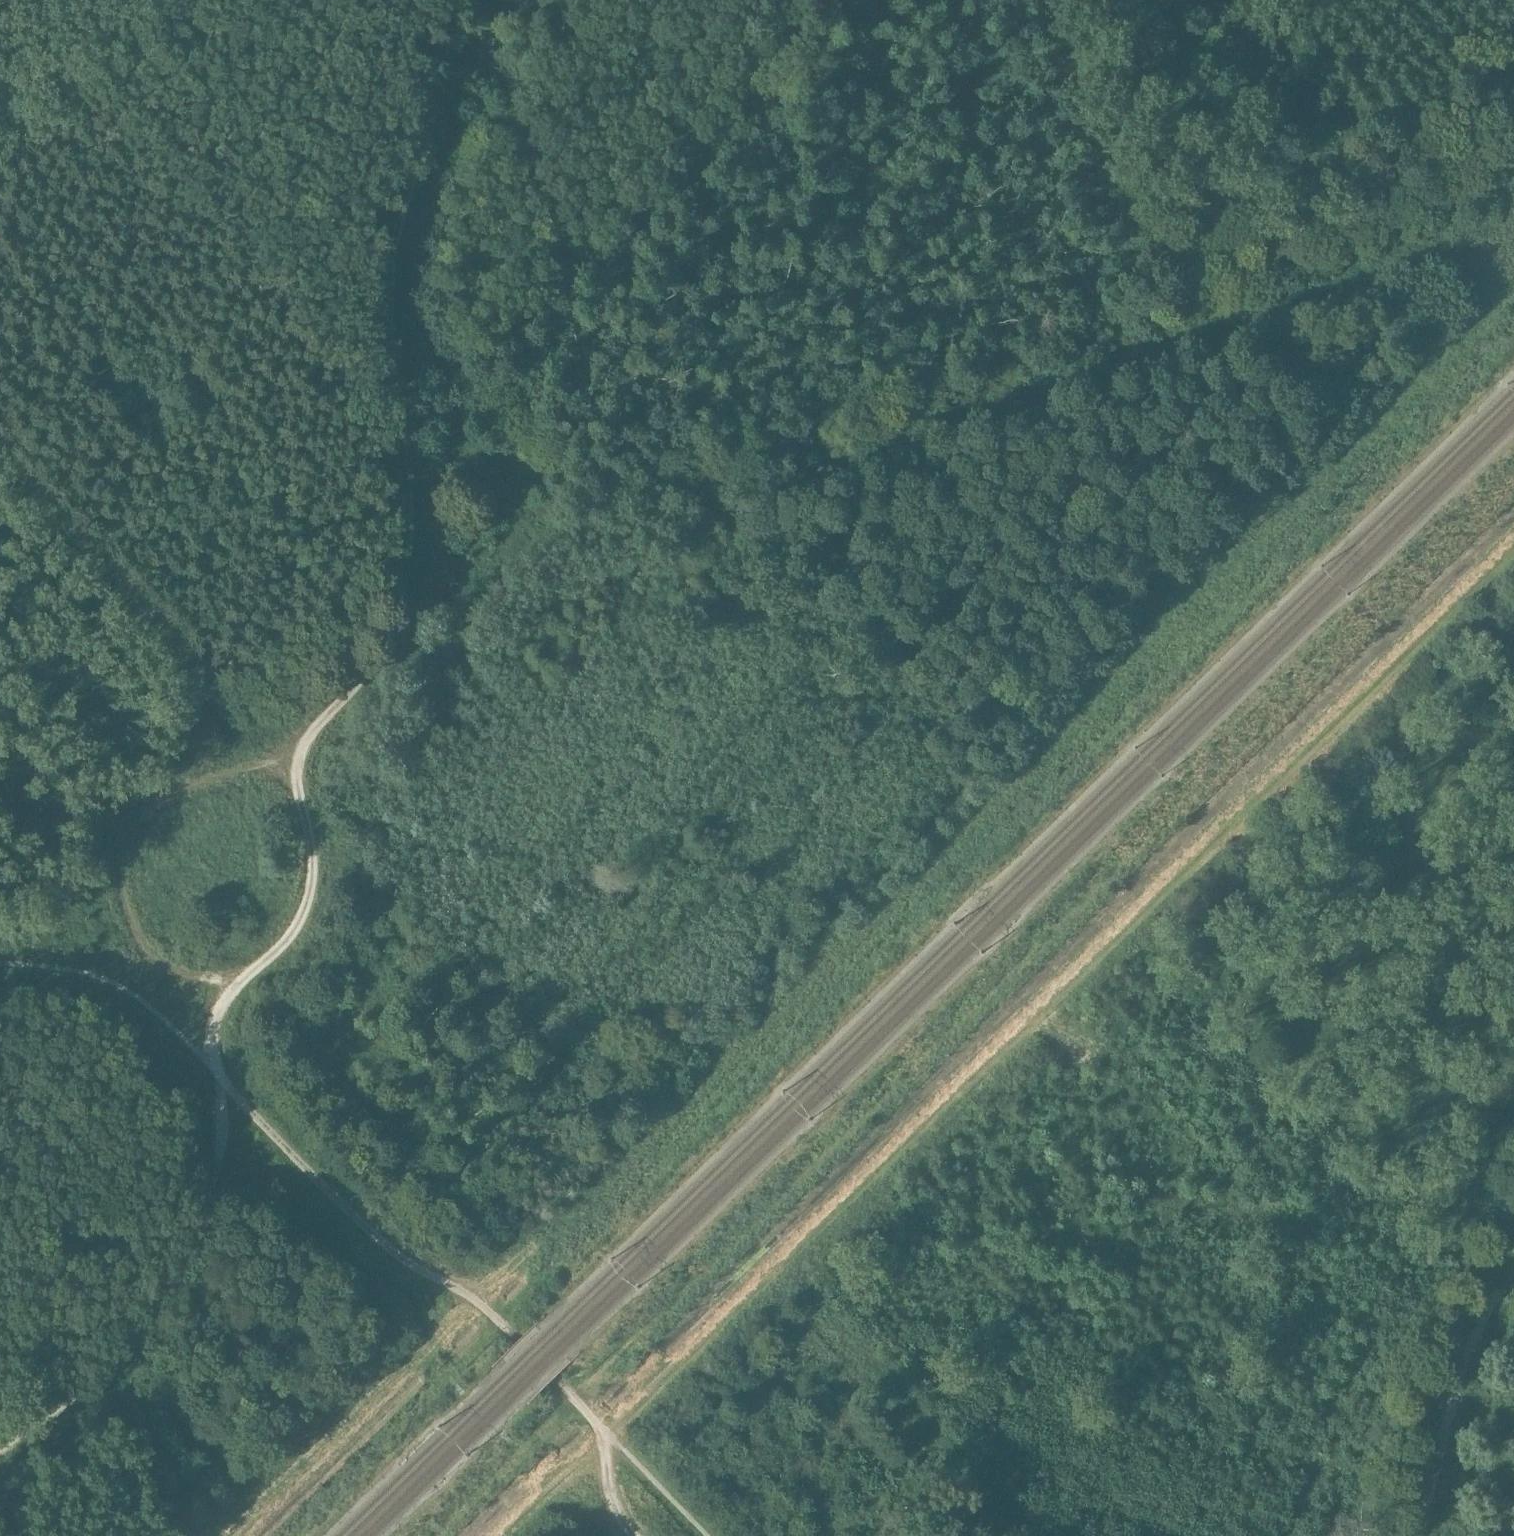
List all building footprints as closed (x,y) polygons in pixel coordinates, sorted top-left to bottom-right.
[(1467,610),(1454,614),(1459,627),(1472,623),(1467,610)]
